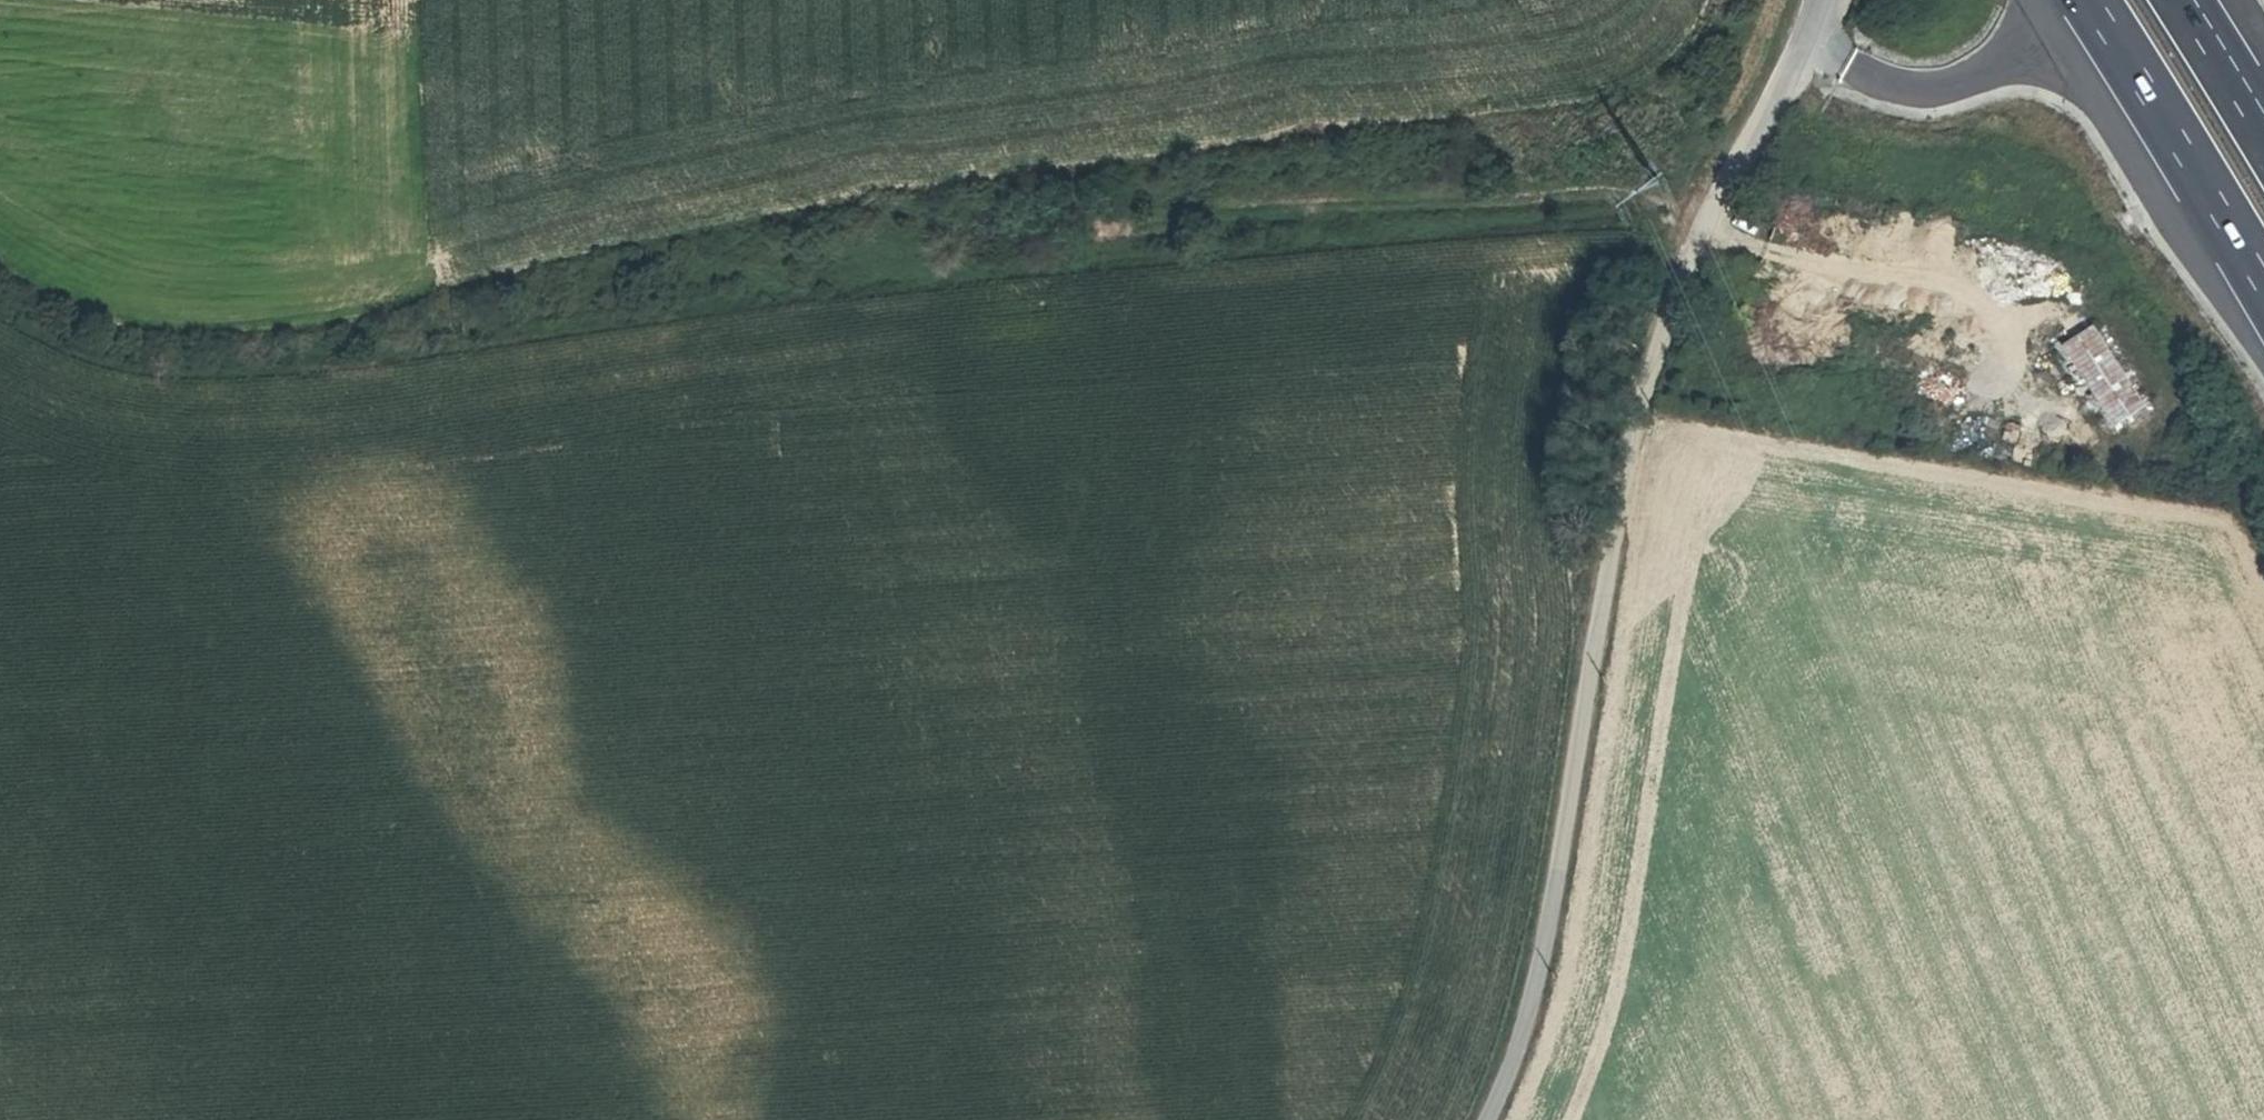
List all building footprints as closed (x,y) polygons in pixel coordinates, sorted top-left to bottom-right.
[(2088,323),(2054,346),(2110,427),(2144,405),(2088,323)]
